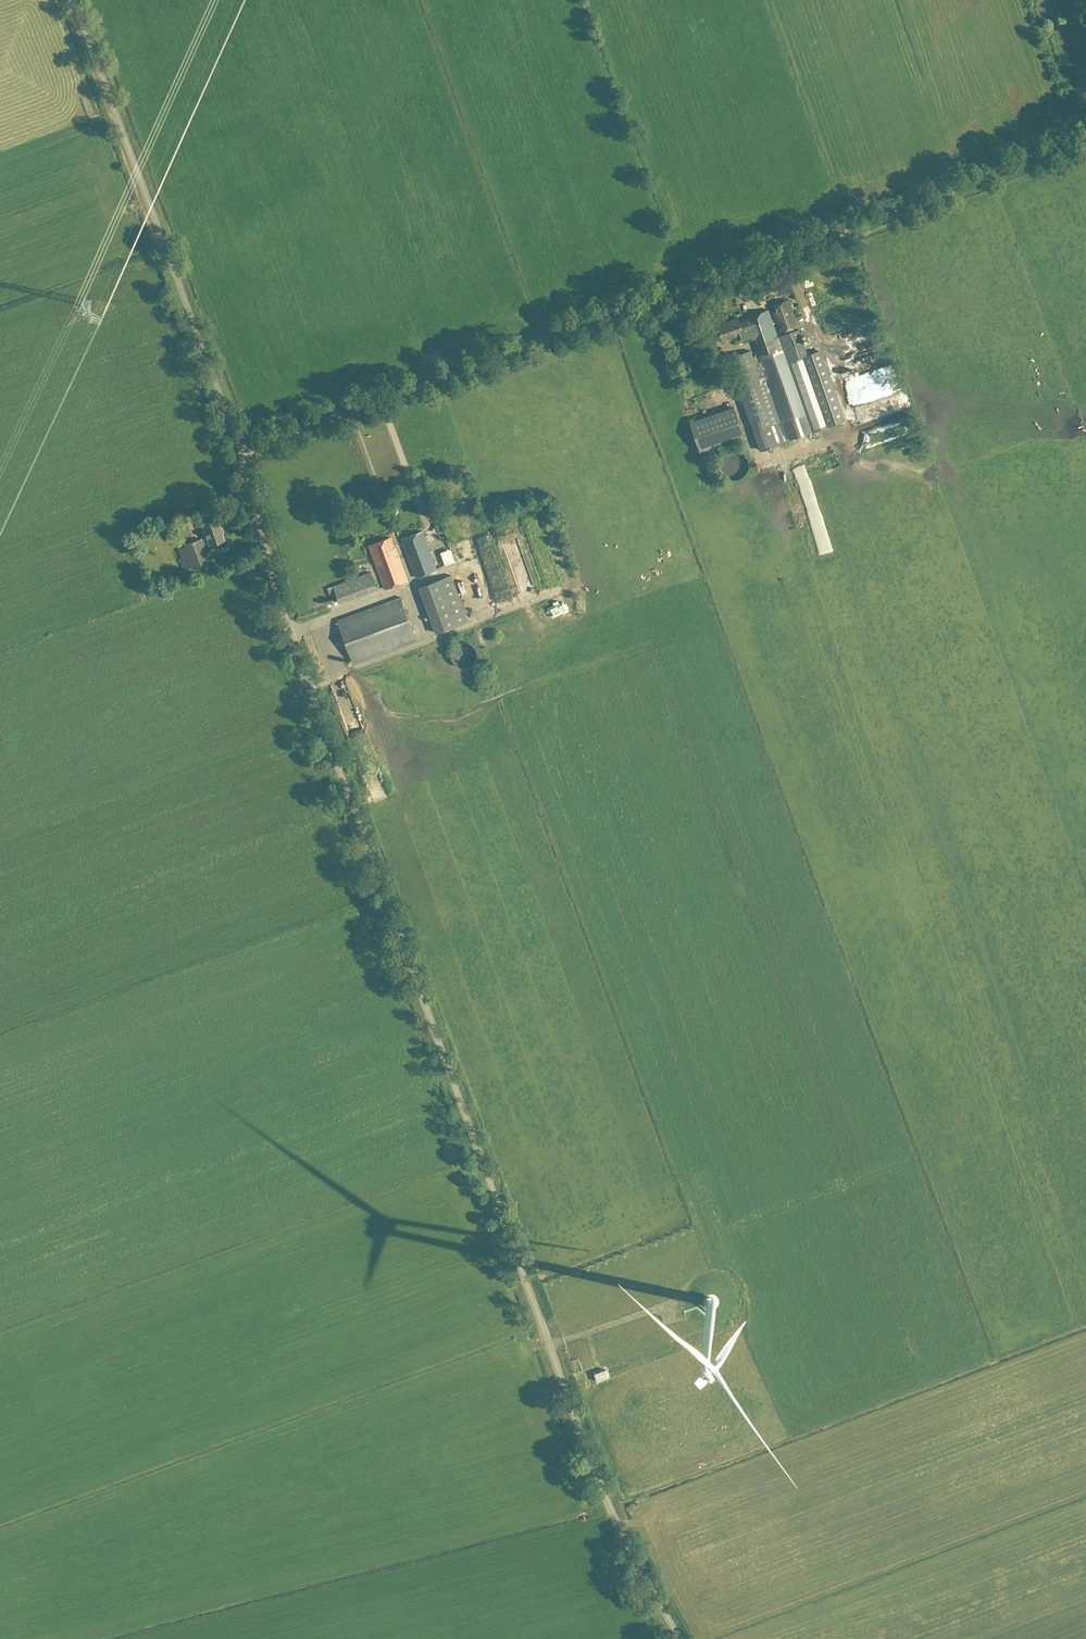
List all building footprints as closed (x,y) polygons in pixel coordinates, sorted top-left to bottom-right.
[(770,307),(780,334),(797,328),(787,301),(770,307)] [(798,331),(777,338),(768,310),(745,318),(746,321),(740,323),(738,318),(717,325),(723,340),(740,334),(743,342),(752,339),(760,362),(757,363),(755,356),(752,357),(750,351),(729,359),(761,450),(828,427),(845,421),(820,350),(806,355),(798,331)] [(836,318),(840,327),(857,320),(854,311),(836,318)] [(842,391),(845,404),(856,401),(853,389),(842,391)] [(887,394),(850,408),(852,414),(857,412),(858,414),(881,406),(880,404),(890,400),(887,394)] [(733,407),(689,423),(700,454),(744,439),(733,407)] [(721,459),(719,463),(719,468),(721,473),(723,477),(727,479),(732,481),(737,481),(741,479),(745,476),(747,472),(748,467),(748,462),(746,458),(742,454),(738,452),(733,452),(728,453),(724,455),(721,459)] [(200,540),(184,546),(192,568),(208,563),(202,546),(208,544),(209,546),(223,541),(216,520),(202,525),(207,539),(201,541),(200,540)] [(422,532),(401,540),(416,578),(436,571),(422,532)] [(510,568),(523,561),(508,532),(495,538),(510,568)] [(390,539),(369,547),(385,590),(408,581),(395,548),(394,549),(390,539)] [(371,573),(333,587),(339,604),(377,590),(371,573)] [(451,576),(419,588),(436,633),(467,622),(451,576)] [(400,599),(337,622),(353,664),(416,641),(400,599)] [(451,651),(450,656),(451,660),(454,664),(457,667),(462,669),(467,668),(471,667),(474,663),(476,659),(477,654),(475,650),(473,646),(469,644),(465,643),(461,643),(457,645),(453,647),(451,651)]
